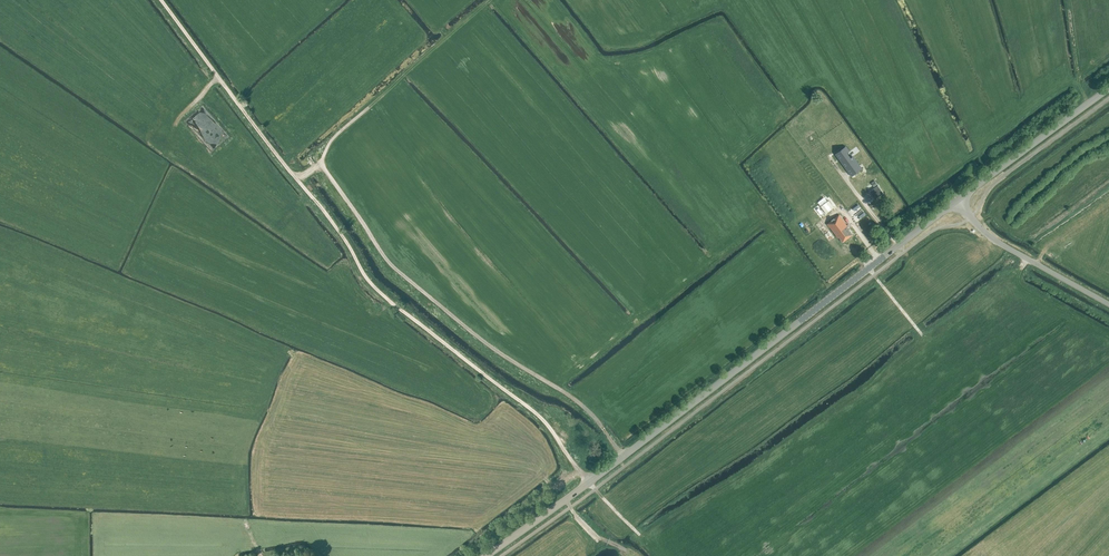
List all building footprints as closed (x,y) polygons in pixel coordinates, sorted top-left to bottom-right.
[(845,147),(836,153),(838,157),(839,156),(842,161),(846,167),(845,167),(852,176),(862,169),(855,160),(852,157),(850,158),(847,153),(849,152),(845,147)] [(883,193),(878,186),(869,192),(875,200),(883,193)] [(828,201),(821,206),(826,213),(834,208),(828,201)] [(829,227),(830,226),(837,235),(836,236),(838,238),(839,237),(843,242),(852,234),(849,230),(850,229),(839,215),(827,224),(829,227)]
